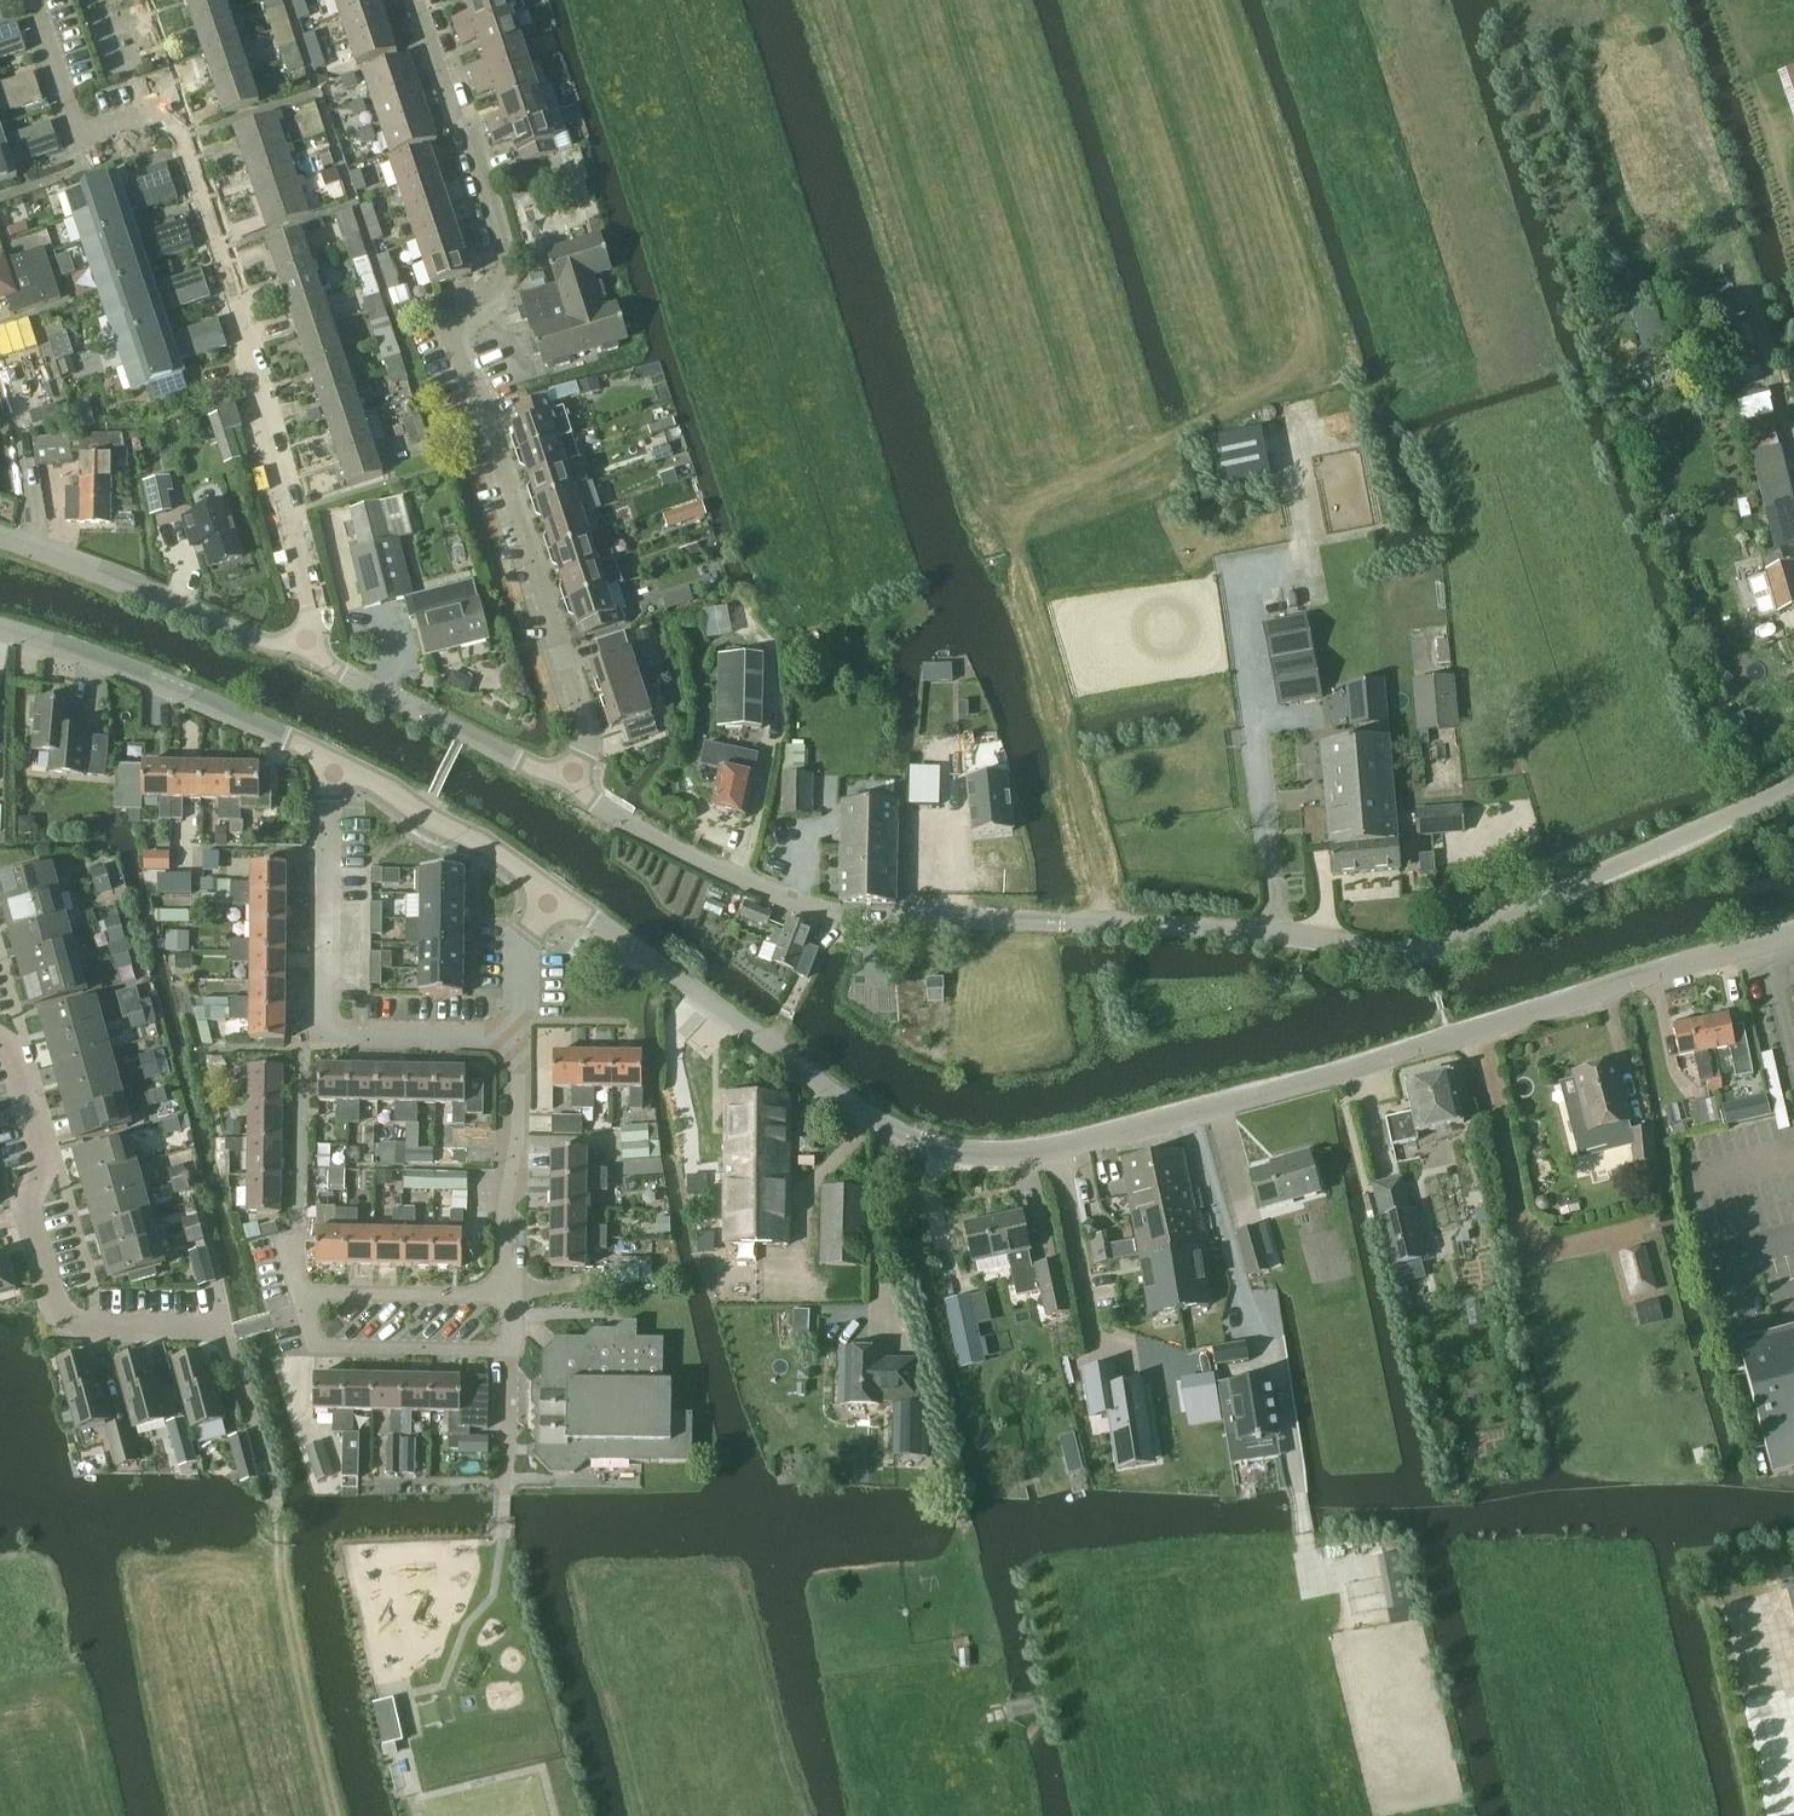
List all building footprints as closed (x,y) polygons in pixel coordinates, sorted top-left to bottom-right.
[(228,13),(224,0),(186,0),(194,24),(228,13)] [(280,0),(266,0),(263,1),(267,12),(283,7),(280,0)] [(379,0),(334,0),(339,16),(380,3),(379,0)] [(453,22),(458,34),(512,16),(526,12),(522,0),(477,0),(466,4),(470,16),(453,22)] [(303,1),(293,4),(299,20),(309,17),(303,1)] [(339,16),(347,41),(388,27),(380,3),(339,16)] [(204,54),(239,43),(228,13),(194,24),(204,54)] [(483,54),(521,41),(512,16),(458,34),(462,47),(479,41),(483,54)] [(21,39),(17,25),(0,31),(0,46),(21,39)] [(388,27),(347,41),(356,66),(396,53),(388,27)] [(304,37),(309,53),(319,50),(314,34),(304,37)] [(21,39),(0,46),(0,60),(26,52),(21,39)] [(529,66),(521,41),(483,54),(487,66),(470,72),(474,84),(529,66)] [(215,85),(249,73),(239,43),(204,54),(215,85)] [(284,61),(299,56),(295,46),(280,51),(284,61)] [(319,50),(309,53),(315,70),(325,67),(319,50)] [(303,68),(299,56),(284,61),(288,73),(303,68)] [(363,71),(372,99),(417,84),(408,56),(363,71)] [(499,103),(537,90),(529,66),(474,84),(478,97),(495,91),(499,103)] [(1777,73),(1777,75),(1793,124),(1793,68),(1777,73)] [(259,104),(249,73),(215,85),(225,115),(259,104)] [(38,88),(33,74),(0,85),(0,100),(38,88)] [(345,88),(356,85),(353,75),(342,79),(345,88)] [(381,127),(427,112),(417,84),(372,99),(381,127)] [(38,88),(0,100),(0,113),(4,112),(5,114),(42,101),(38,88)] [(546,115),(537,90),(499,103),(504,116),(487,121),(491,134),(546,115)] [(354,116),(366,113),(362,103),(351,106),(354,116)] [(427,112),(381,127),(391,155),(436,140),(427,112)] [(234,128),(245,161),(286,148),(278,123),(283,121),(280,113),(234,128)] [(546,115),(491,134),(495,146),(512,140),(517,153),(520,164),(558,151),(554,140),(546,115)] [(0,129),(0,155),(54,137),(50,124),(12,137),(13,139),(4,142),(0,129)] [(364,144),(374,140),(371,130),(360,134),(364,144)] [(0,155),(0,184),(16,178),(12,163),(21,160),(22,163),(59,151),(54,137),(0,155)] [(256,194),(297,180),(289,156),(294,154),(291,146),(286,148),(245,161),(256,194)] [(390,162),(399,188),(438,174),(429,149),(390,162)] [(330,152),(319,156),(324,169),(334,166),(330,152)] [(118,176),(66,193),(75,218),(172,186),(168,172),(165,164),(164,165),(147,170),(149,178),(130,185),(131,187),(122,190),(118,176)] [(335,170),(321,174),(325,188),(339,183),(335,170)] [(355,192),(365,189),(360,172),(350,175),(355,192)] [(446,199),(438,174),(399,188),(407,212),(446,199)] [(297,180),(256,194),(267,228),(308,214),(300,189),(305,187),(302,179),(297,180)] [(70,180),(53,186),(56,195),(74,190),(70,180)] [(177,199),(172,186),(75,218),(83,243),(134,226),(129,211),(139,208),(140,212),(177,199)] [(454,224),(446,199),(407,212),(415,237),(454,224)] [(361,209),(367,226),(377,222),(371,205),(361,209)] [(350,211),(335,216),(343,241),(359,236),(350,211)] [(139,240),(134,226),(83,243),(91,267),(189,235),(184,222),(147,234),(148,237),(139,240)] [(377,222),(367,226),(372,242),(382,239),(377,222)] [(424,261),(463,248),(454,224),(415,237),(424,261)] [(26,225),(8,231),(11,239),(28,233),(26,225)] [(267,244),(277,275),(312,264),(301,233),(267,244)] [(193,249),(189,235),(91,267),(99,292),(151,275),(146,261),(155,258),(156,261),(193,249)] [(347,252),(362,247),(359,236),(343,241),(347,252)] [(624,330),(630,328),(625,313),(619,315),(616,305),(603,309),(600,300),(606,298),(601,283),(595,285),(593,276),(611,271),(600,236),(547,252),(557,286),(521,297),(524,309),(518,311),(522,322),(529,320),(532,332),(535,332),(537,340),(530,342),(534,357),(541,355),(544,365),(554,362),(556,368),(570,364),(568,357),(602,347),(604,353),(619,349),(617,342),(627,339),(624,330)] [(366,258),(362,247),(347,252),(351,263),(366,258)] [(463,248),(424,261),(432,287),(471,274),(463,248)] [(60,299),(43,249),(7,261),(5,255),(0,256),(0,302),(7,299),(12,314),(60,299)] [(378,258),(384,275),(394,272),(388,255),(378,258)] [(277,275),(287,305),(322,294),(312,264),(277,275)] [(155,289),(151,275),(99,292),(108,317),(205,285),(201,271),(163,284),(164,286),(155,289)] [(394,272),(384,275),(392,301),(402,298),(394,272)] [(528,276),(531,285),(545,281),(542,272),(528,276)] [(210,298),(205,285),(108,317),(116,342),(167,325),(162,311),(171,308),(172,310),(210,298)] [(332,324),(322,294),(287,305),(298,336),(332,324)] [(367,312),(383,307),(379,296),(363,301),(367,312)] [(410,302),(395,307),(403,331),(405,331),(409,329),(418,326),(410,302)] [(1655,303),(1632,308),(1642,349),(1664,344),(1655,303)] [(383,307),(367,312),(371,324),(387,318),(383,307)] [(60,321),(43,327),(48,340),(61,335),(65,334),(60,321)] [(124,366),(222,334),(217,321),(180,333),(181,336),(172,339),(167,325),(116,342),(124,366)] [(342,354),(332,324),(298,336),(308,366),(342,354)] [(222,334),(124,366),(132,392),(147,387),(182,375),(184,375),(179,360),(188,357),(189,360),(226,348),(222,334)] [(61,335),(48,340),(53,352),(66,348),(61,335)] [(352,384),(342,354),(308,366),(318,396),(352,384)] [(387,373),(403,368),(400,357),(384,362),(387,373)] [(407,380),(403,368),(387,373),(391,385),(407,380)] [(596,379),(576,385),(579,396),(580,399),(600,393),(596,379)] [(362,415),(352,384),(318,396),(328,426),(362,415)] [(516,454),(573,436),(564,410),(552,414),(547,399),(516,409),(521,424),(512,427),(518,444),(516,449),(515,449),(516,454)] [(230,432),(242,427),(235,406),(218,412),(219,417),(225,433),(230,432)] [(373,445),(362,415),(328,426),(338,456),(373,445)] [(219,417),(212,420),(226,463),(240,459),(230,432),(225,433),(219,417)] [(407,433),(423,428),(419,418),(404,423),(407,433)] [(423,428),(407,433),(411,445),(427,440),(423,428)] [(1260,429),(1211,438),(1220,486),(1269,477),(1260,429)] [(69,436),(33,441),(37,467),(73,462),(69,436)] [(573,436),(516,454),(518,458),(519,458),(523,461),(529,477),(581,461),(573,436)] [(373,445),(338,456),(348,487),(383,476),(373,445)] [(670,445),(649,452),(653,463),(673,455),(670,445)] [(1793,545),(1793,505),(1792,506),(1778,449),(1751,456),(1773,550),(1793,545)] [(67,489),(67,522),(110,523),(111,456),(81,456),(81,488),(67,489)] [(533,503),(589,485),(589,484),(583,467),(586,464),(585,460),(529,477),(534,494),(532,499),(531,499),(533,503)] [(674,471),(659,476),(663,488),(678,483),(674,471)] [(145,482),(152,516),(167,513),(163,494),(172,492),(169,477),(145,482)] [(589,485),(533,503),(534,508),(535,508),(539,510),(545,527),(583,514),(600,508),(592,484),(592,483),(589,484),(589,485)] [(403,497),(350,511),(359,543),(349,546),(365,609),(405,599),(413,597),(399,540),(413,536),(403,497)] [(195,511),(196,515),(185,518),(193,547),(205,544),(212,567),(243,558),(226,502),(195,511)] [(684,510),(663,517),(666,528),(688,521),(684,510)] [(583,514),(545,527),(550,544),(548,548),(547,549),(549,553),(591,539),(583,514)] [(607,534),(549,553),(550,558),(551,558),(556,560),(561,577),(615,559),(607,534)] [(697,544),(678,551),(683,564),(702,557),(697,544)] [(615,559),(561,577),(567,593),(565,598),(564,598),(565,603),(607,589),(623,584),(615,559)] [(1746,580),(1758,619),(1776,614),(1793,609),(1793,569),(1792,563),(1764,572),(1764,574),(1746,580)] [(413,597),(405,599),(410,620),(419,618),(428,656),(488,641),(473,582),(413,597)] [(688,588),(661,597),(666,611),(693,603),(688,588)] [(615,614),(607,589),(565,603),(567,607),(568,607),(572,610),(578,627),(580,627),(582,634),(589,637),(625,625),(621,612),(615,614)] [(1305,618),(1265,626),(1271,660),(1311,652),(1305,618)] [(647,629),(636,633),(639,644),(650,640),(647,629)] [(604,696),(640,684),(624,634),(597,642),(601,655),(605,656),(606,661),(590,666),(595,683),(600,682),(604,696)] [(1280,705),(1320,698),(1311,652),(1271,660),(1280,705)] [(762,729),(763,657),(719,656),(718,728),(762,729)] [(1453,680),(1415,683),(1419,733),(1457,730),(1453,680)] [(1384,681),(1361,683),(1364,718),(1371,718),(1371,717),(1387,717),(1384,681)] [(656,735),(640,684),(604,696),(609,710),(605,712),(610,728),(626,723),(628,727),(626,731),(630,743),(656,735)] [(31,705),(30,722),(35,722),(33,752),(51,753),(49,773),(102,778),(105,778),(109,739),(88,737),(88,731),(72,730),(74,704),(37,701),(37,705),(31,705)] [(968,718),(967,703),(958,703),(958,718),(968,718)] [(1741,715),(1723,722),(1728,736),(1740,731),(1746,729),(1741,715)] [(1373,740),(1322,744),(1330,848),(1370,846),(1370,837),(1389,836),(1389,831),(1396,831),(1387,717),(1371,717),(1371,718),(1371,726),(1373,740)] [(707,744),(702,765),(721,769),(712,809),(717,810),(718,814),(728,817),(731,813),(745,816),(754,774),(753,773),(757,755),(707,744)] [(143,768),(116,767),(116,811),(142,811),(142,798),(161,798),(160,819),(170,819),(171,819),(172,765),(143,765),(143,768)] [(172,765),(172,820),(182,820),(183,799),(201,799),(201,765),(172,765)] [(230,766),(201,765),(201,799),(219,800),(219,821),(230,821),(230,766)] [(230,766),(230,821),(240,821),(240,811),(274,812),(274,771),(260,771),(260,766),(230,766)] [(1006,774),(966,777),(971,836),(1014,834),(1006,774)] [(782,776),(782,789),(782,814),(812,815),(812,777),(803,777),(782,776)] [(896,903),(898,805),(842,804),(841,903),(896,903)] [(1415,811),(1417,836),(1463,833),(1461,808),(1415,811)] [(99,819),(83,819),(83,837),(99,837),(99,819)] [(242,834),(242,821),(240,821),(230,821),(229,834),(242,834)] [(226,828),(216,828),(216,846),(226,846),(226,828)] [(1370,846),(1330,848),(1332,876),(1399,870),(1396,831),(1389,831),(1389,836),(1370,837),(1370,846)] [(145,851),(144,870),(170,870),(170,851),(145,851)] [(7,907),(56,894),(49,867),(41,870),(39,863),(15,869),(16,876),(0,881),(7,907)] [(231,895),(286,895),(286,866),(252,866),(252,884),(231,884),(231,895)] [(106,867),(91,871),(94,883),(109,879),(106,867)] [(372,869),(372,884),(383,884),(383,869),(372,869)] [(416,870),(416,897),(421,897),(421,895),(465,896),(465,870),(416,870)] [(192,875),(158,875),(158,895),(192,895),(192,875)] [(109,879),(94,883),(97,894),(112,890),(109,879)] [(201,884),(201,895),(219,895),(219,884),(201,884)] [(219,884),(219,895),(231,895),(231,884),(219,884)] [(7,907),(14,932),(63,919),(56,894),(7,907)] [(252,924),(286,924),(286,895),(231,895),(231,906),(252,906),(252,924)] [(421,897),(421,920),(464,921),(465,896),(421,895),(421,897)] [(371,904),(371,919),(382,920),(383,904),(371,904)] [(767,927),(772,914),(746,904),(741,917),(767,927)] [(104,922),(107,933),(122,929),(119,918),(104,922)] [(14,932),(21,957),(70,944),(63,919),(14,932)] [(371,919),(371,935),(382,935),(382,920),(371,919)] [(421,920),(421,945),(464,946),(464,921),(421,920)] [(773,962),(793,970),(792,973),(808,979),(819,951),(805,945),(811,930),(788,921),(783,934),(776,931),(770,945),(778,948),(773,962)] [(285,953),(286,924),(252,924),(251,942),(231,942),(231,952),(285,953)] [(107,933),(111,945),(126,941),(122,929),(107,933)] [(188,951),(188,936),(167,936),(167,950),(188,951)] [(28,983),(77,969),(70,944),(21,957),(28,983)] [(421,945),(420,970),(463,971),(464,946),(421,945)] [(251,963),(251,982),(285,982),(285,953),(231,952),(231,963),(251,963)] [(371,953),(370,969),(382,969),(382,954),(371,953)] [(133,966),(129,954),(114,959),(118,970),(133,966)] [(192,955),(175,955),(175,969),(176,969),(183,969),(192,969),(192,955)] [(931,960),(911,960),(911,976),(931,976),(931,960)] [(28,983),(35,1009),(84,995),(77,969),(28,983)] [(370,969),(370,985),(381,985),(382,969),(370,969)] [(420,970),(420,995),(463,996),(463,971),(420,970)] [(285,982),(251,982),(251,1000),(230,1000),(230,1008),(285,1009),(285,982)] [(93,1000),(44,1014),(51,1040),(100,1027),(93,1000)] [(230,1000),(204,1000),(204,1008),(219,1008),(230,1008),(230,1000)] [(141,1003),(126,1007),(129,1018),(144,1014),(141,1003)] [(201,1008),(197,1008),(197,1021),(230,1021),(230,1008),(219,1008),(204,1008),(201,1008)] [(285,1009),(230,1008),(230,1021),(251,1021),(251,1040),(285,1041),(285,1009)] [(144,1014),(129,1018),(132,1030),(147,1026),(144,1014)] [(1701,1022),(1707,1053),(1729,1049),(1735,1080),(1753,1076),(1743,1026),(1731,1029),(1728,1017),(1701,1022)] [(1700,1083),(1706,1081),(1712,1080),(1710,1067),(1707,1053),(1701,1022),(1689,1025),(1686,1021),(1676,1022),(1674,1028),(1673,1028),(1679,1058),(1694,1055),(1697,1070),(1700,1083)] [(51,1040),(58,1065),(107,1052),(100,1027),(51,1040)] [(107,1052),(58,1065),(65,1090),(114,1077),(107,1052)] [(154,1053),(140,1057),(143,1069),(158,1064),(154,1053)] [(583,1109),(583,1054),(553,1054),(553,1088),(572,1088),(572,1109),(583,1109)] [(612,1088),(612,1055),(583,1054),(583,1109),(593,1109),(593,1088),(612,1088)] [(641,1055),(612,1055),(612,1088),(630,1089),(630,1109),(641,1111),(641,1055)] [(231,1056),(215,1056),(215,1069),(231,1069),(231,1056)] [(1573,1113),(1569,1120),(1579,1153),(1586,1158),(1607,1152),(1611,1145),(1632,1140),(1632,1132),(1631,1129),(1614,1064),(1606,1066),(1600,1063),(1589,1066),(1586,1071),(1574,1074),(1584,1110),(1573,1113)] [(143,1069),(146,1080),(161,1076),(158,1065),(143,1069)] [(249,1103),(282,1104),(282,1067),(250,1066),(249,1103)] [(1717,1066),(1710,1067),(1712,1080),(1706,1081),(1709,1097),(1722,1094),(1717,1066)] [(348,1123),(349,1068),(319,1067),(319,1101),(338,1102),(337,1123),(348,1123)] [(377,1102),(378,1069),(349,1068),(348,1123),(359,1123),(359,1102),(377,1102)] [(407,1069),(378,1069),(377,1102),(396,1103),(395,1123),(406,1124),(407,1069)] [(435,1104),(436,1070),(407,1069),(406,1124),(417,1124),(417,1103),(435,1104)] [(436,1070),(435,1104),(453,1104),(453,1125),(465,1125),(466,1070),(436,1070)] [(1407,1086),(1405,1086),(1405,1087),(1405,1089),(1405,1088),(1412,1118),(1385,1123),(1391,1150),(1418,1144),(1416,1135),(1463,1125),(1453,1078),(1453,1076),(1451,1076),(1451,1077),(1407,1087),(1407,1086)] [(65,1090),(72,1116),(121,1102),(114,1077),(65,1090)] [(483,1116),(484,1083),(467,1082),(467,1115),(483,1116)] [(168,1102),(165,1090),(150,1094),(153,1106),(168,1102)] [(219,1090),(219,1102),(240,1103),(240,1090),(219,1090)] [(150,1094),(135,1098),(139,1110),(153,1106),(150,1094)] [(725,1170),(789,1171),(790,1097),(726,1096),(725,1170)] [(1768,1117),(1764,1097),(1742,1102),(1747,1122),(1768,1117)] [(1714,1098),(1689,1104),(1694,1127),(1719,1121),(1714,1098)] [(121,1102),(72,1116),(79,1142),(128,1128),(121,1102)] [(282,1104),(249,1103),(248,1139),(281,1140),(282,1104)] [(581,1134),(581,1117),(553,1117),(553,1134),(581,1134)] [(181,1131),(178,1119),(163,1123),(167,1135),(181,1131)] [(228,1122),(228,1137),(241,1137),(241,1122),(228,1122)] [(621,1127),(622,1145),(648,1144),(647,1126),(621,1127)] [(1635,1164),(1654,1162),(1651,1130),(1632,1132),(1632,1140),(1635,1164)] [(85,1179),(134,1165),(127,1139),(78,1153),(85,1179)] [(281,1140),(248,1139),(248,1176),(280,1176),(281,1140)] [(398,1144),(381,1144),(380,1165),(398,1165),(398,1144)] [(648,1144),(622,1145),(623,1161),(648,1159),(648,1144)] [(318,1145),(318,1169),(330,1169),(330,1163),(330,1145),(318,1145)] [(349,1148),(349,1163),(359,1164),(360,1148),(349,1148)] [(466,1164),(466,1148),(436,1148),(435,1164),(466,1164)] [(406,1163),(420,1163),(421,1149),(406,1149),(406,1163)] [(553,1150),(552,1180),(607,1180),(607,1170),(586,1169),(586,1151),(553,1150)] [(1183,1152),(1124,1161),(1130,1198),(1189,1189),(1183,1152)] [(1417,1155),(1393,1160),(1397,1179),(1400,1178),(1409,1176),(1421,1174),(1417,1155)] [(1319,1195),(1309,1156),(1280,1163),(1281,1167),(1251,1175),(1260,1210),(1319,1195)] [(799,1158),(799,1167),(815,1166),(815,1158),(799,1158)] [(141,1190),(134,1165),(85,1179),(92,1204),(141,1190)] [(171,1182),(186,1178),(183,1166),(168,1171),(171,1182)] [(330,1169),(329,1191),(345,1191),(346,1170),(330,1169)] [(788,1246),(789,1171),(725,1170),(724,1245),(788,1246)] [(378,1172),(378,1185),(393,1186),(393,1172),(378,1172)] [(405,1189),(435,1190),(436,1174),(405,1173),(405,1189)] [(435,1190),(467,1190),(468,1175),(436,1174),(435,1190)] [(280,1213),(280,1176),(248,1176),(247,1213),(280,1213)] [(189,1190),(186,1178),(171,1182),(174,1194),(189,1190)] [(702,1178),(688,1178),(688,1197),(702,1197),(702,1178)] [(607,1191),(607,1180),(552,1180),(552,1209),(586,1209),(586,1191),(607,1191)] [(862,1266),(864,1190),(822,1189),(820,1266),(862,1266)] [(1133,1198),(1129,1199),(1129,1200),(1130,1200),(1134,1222),(1134,1224),(1136,1236),(1140,1257),(1169,1252),(1174,1251),(1172,1245),(1203,1240),(1199,1213),(1194,1214),(1189,1189),(1133,1198)] [(148,1215),(141,1190),(92,1204),(99,1229),(148,1215)] [(585,1227),(586,1209),(552,1209),(551,1238),(606,1238),(607,1228),(585,1227)] [(1489,1209),(1474,1212),(1476,1224),(1492,1222),(1489,1209)] [(316,1264),(345,1265),(347,1210),(336,1210),(335,1231),(317,1230),(316,1264)] [(345,1265),(374,1265),(375,1232),(357,1231),(357,1210),(347,1210),(345,1265)] [(403,1266),(404,1211),(394,1211),(393,1232),(375,1232),(374,1265),(403,1266)] [(432,1267),(433,1233),(414,1232),(415,1212),(404,1211),(403,1266),(432,1267)] [(464,1213),(452,1212),(451,1212),(451,1233),(433,1233),(432,1267),(462,1268),(464,1213)] [(974,1263),(1009,1255),(1018,1296),(1042,1291),(1048,1317),(1069,1312),(1058,1262),(1036,1267),(1037,1269),(1032,1270),(1028,1251),(1030,1251),(1021,1213),(965,1226),(974,1263)] [(1407,1213),(1379,1219),(1390,1267),(1418,1261),(1407,1213)] [(155,1241),(148,1215),(99,1229),(106,1254),(155,1241)] [(185,1232),(200,1228),(197,1217),(182,1221),(185,1232)] [(670,1234),(670,1218),(656,1218),(656,1234),(670,1234)] [(203,1240),(200,1228),(185,1232),(188,1244),(203,1240)] [(1267,1270),(1256,1229),(1238,1234),(1249,1276),(1267,1270)] [(1108,1236),(1091,1239),(1095,1265),(1113,1262),(1110,1245),(1108,1236)] [(606,1238),(551,1238),(551,1268),(585,1269),(585,1249),(606,1249),(606,1238)] [(1174,1251),(1169,1252),(1178,1311),(1209,1306),(1200,1256),(1206,1255),(1203,1240),(1172,1245),(1174,1251)] [(155,1241),(106,1254),(113,1281),(130,1276),(132,1283),(156,1276),(154,1269),(162,1267),(155,1241)] [(1644,1247),(1618,1255),(1630,1299),(1657,1292),(1644,1247)] [(215,1282),(206,1249),(189,1253),(199,1287),(215,1282)] [(1169,1252),(1140,1257),(1150,1316),(1178,1311),(1169,1252)] [(10,1273),(6,1274),(1,1256),(0,1257),(0,1296),(15,1292),(10,1273)] [(639,1265),(604,1265),(604,1283),(639,1283),(639,1265)] [(1404,1284),(1393,1286),(1399,1312),(1410,1309),(1404,1284)] [(984,1293),(943,1303),(958,1368),(987,1361),(978,1322),(990,1320),(984,1293)] [(1663,1323),(1657,1301),(1635,1307),(1641,1329),(1663,1323)] [(809,1342),(809,1312),(794,1312),(794,1341),(809,1342)] [(536,1431),(531,1436),(536,1441),(536,1443),(536,1448),(535,1451),(536,1451),(557,1474),(575,1474),(587,1462),(627,1462),(641,1462),(658,1462),(692,1463),(692,1414),(671,1414),(672,1384),(663,1382),(663,1339),(637,1339),(637,1322),(624,1322),(615,1330),(606,1330),(593,1330),(590,1333),(585,1338),(580,1338),(565,1338),(541,1360),(541,1376),(533,1384),(532,1385),(531,1404),(537,1410),(531,1415),(537,1420),(531,1425),(536,1431)] [(1740,1355),(1771,1474),(1793,1468),(1793,1341),(1740,1355)] [(1246,1343),(1212,1348),(1215,1367),(1249,1362),(1246,1343)] [(841,1377),(840,1406),(894,1407),(893,1455),(928,1456),(929,1408),(915,1407),(915,1397),(916,1362),(881,1361),(881,1351),(848,1350),(847,1377),(841,1377)] [(156,1383),(151,1385),(143,1354),(118,1361),(136,1428),(166,1420),(156,1383)] [(175,1361),(186,1401),(194,1428),(223,1420),(214,1383),(209,1384),(201,1354),(175,1361)] [(86,1355),(60,1361),(78,1429),(108,1421),(98,1384),(94,1385),(86,1355)] [(343,1433),(345,1374),(315,1373),(313,1410),(334,1410),(333,1433),(343,1433)] [(354,1410),(373,1411),(374,1374),(345,1374),(343,1433),(342,1478),(358,1478),(360,1433),(353,1433),(354,1410)] [(374,1374),(373,1411),(392,1412),(391,1434),(401,1434),(404,1375),(374,1374)] [(430,1412),(432,1376),(404,1375),(401,1434),(411,1434),(412,1411),(430,1412)] [(463,1377),(432,1376),(430,1412),(449,1413),(449,1445),(468,1446),(469,1436),(461,1436),(463,1377)] [(491,1376),(463,1377),(461,1436),(469,1436),(470,1428),(489,1429),(491,1376)] [(1219,1383),(1218,1384),(1231,1465),(1227,1439),(1238,1437),(1239,1442),(1256,1439),(1257,1442),(1261,1442),(1260,1438),(1277,1436),(1268,1378),(1232,1384),(1219,1386),(1219,1384),(1219,1383)] [(1119,1384),(1098,1388),(1107,1425),(1123,1422),(1128,1455),(1156,1447),(1148,1396),(1123,1400),(1119,1384)] [(1221,1423),(1216,1394),(1190,1398),(1185,1399),(1189,1428),(1221,1423)] [(107,1428),(117,1466),(136,1461),(126,1423),(107,1428)] [(177,1466),(194,1462),(186,1434),(170,1439),(177,1466)] [(1073,1434),(1059,1437),(1063,1456),(1078,1452),(1073,1434)] [(237,1466),(254,1462),(247,1435),(230,1440),(237,1466)] [(400,1475),(401,1437),(388,1437),(387,1474),(400,1475)] [(402,1439),(401,1474),(414,1475),(415,1439),(402,1439)] [(323,1440),(307,1446),(318,1480),(334,1474),(323,1440)] [(1401,1554),(1382,1558),(1392,1610),(1411,1606),(1401,1554)] [(1790,1568),(1777,1572),(1780,1583),(1793,1579),(1790,1568)] [(1411,1606),(1392,1610),(1395,1626),(1409,1623),(1414,1622),(1411,1606)] [(373,1703),(376,1712),(386,1757),(387,1757),(399,1755),(396,1743),(405,1741),(395,1698),(373,1703)]
